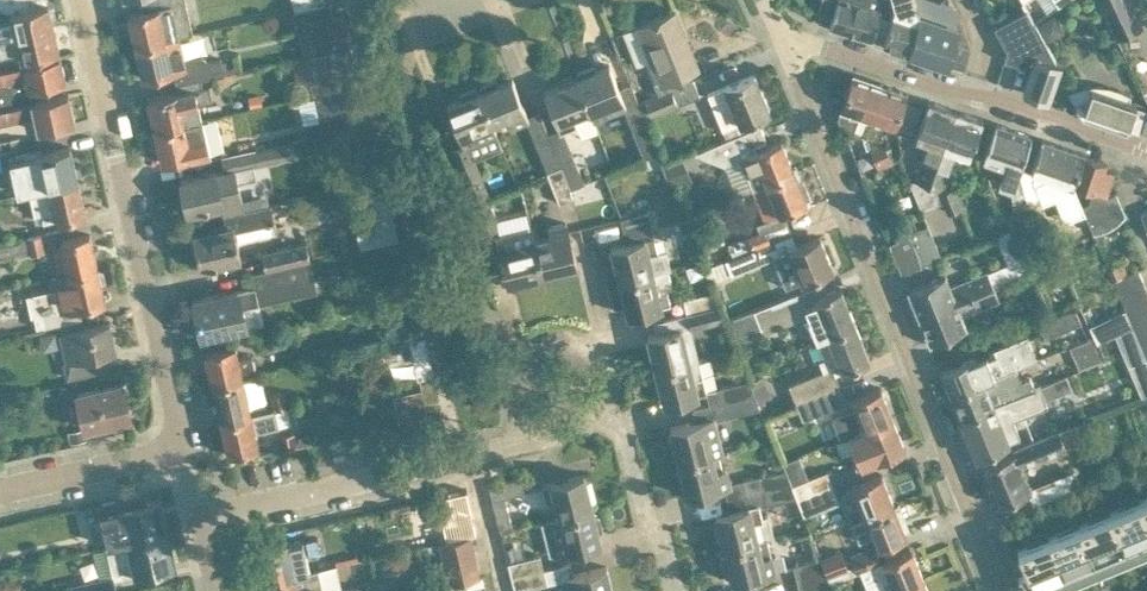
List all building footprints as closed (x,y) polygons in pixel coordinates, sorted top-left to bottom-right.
[(0,23),(0,36),(53,24),(47,0),(0,0),(0,7),(10,11),(13,21),(0,23)] [(128,12),(135,44),(166,37),(178,35),(192,32),(185,0),(140,0),(142,9),(128,12)] [(294,8),(324,1),(324,0),(292,0),(294,8)] [(294,8),(304,54),(337,47),(350,44),(343,14),(333,16),(330,0),(324,0),(324,1),(294,8)] [(819,9),(821,12),(832,15),(829,25),(872,38),(878,15),(881,6),(880,5),(877,0),(822,0),(819,9)] [(918,7),(916,0),(895,0),(896,2),(891,20),(883,42),(910,51),(920,13),(918,7)] [(936,60),(963,69),(969,46),(969,45),(962,22),(951,2),(950,0),(916,0),(918,7),(920,13),(910,51),(936,60)] [(1116,37),(1142,25),(1130,0),(1099,0),(1116,37)] [(1020,11),(994,24),(1007,49),(1004,58),(1005,58),(1006,57),(1030,66),(1024,83),(1061,96),(1062,61),(1051,57),(1024,8),(1020,11)] [(654,17),(638,24),(660,80),(654,83),(658,91),(689,79),(686,71),(698,66),(675,9),(659,16),(658,14),(654,16),(654,17)] [(0,36),(0,52),(10,50),(12,59),(21,57),(58,49),(53,24),(0,36)] [(166,37),(135,44),(143,77),(173,70),(180,68),(183,78),(201,74),(201,76),(211,74),(210,68),(221,65),(219,56),(210,58),(201,54),(183,58),(182,52),(189,50),(190,52),(203,49),(201,37),(180,42),(178,35),(166,37)] [(337,47),(304,54),(313,93),(346,86),(359,83),(350,44),(337,47)] [(36,98),(33,86),(65,79),(60,53),(0,66),(0,106),(36,98)] [(588,108),(592,117),(625,103),(609,63),(576,77),(589,108),(588,108)] [(714,108),(723,129),(740,121),(769,110),(754,72),(725,84),(707,92),(714,108)] [(869,116),(872,116),(882,82),(854,73),(838,115),(847,136),(852,134),(850,127),(852,126),(857,112),(869,116)] [(185,88),(147,96),(155,130),(202,119),(198,101),(212,98),(209,84),(202,85),(200,76),(201,76),(201,74),(183,78),(185,88)] [(512,123),(528,117),(512,77),(501,81),(499,77),(484,83),(485,87),(481,89),(493,120),(508,114),(512,123)] [(544,90),(560,129),(576,123),(573,114),(588,108),(589,108),(576,77),(544,90)] [(693,78),(689,79),(658,91),(658,92),(644,98),(651,113),(700,94),(693,78)] [(318,118),(302,121),(305,135),(328,130),(328,131),(349,126),(346,113),(353,112),(366,109),(365,102),(360,82),(359,83),(346,86),(313,93),(318,118)] [(880,164),(881,167),(893,163),(891,160),(881,134),(877,135),(882,120),(894,124),(906,91),(882,82),(872,116),(869,116),(863,132),(862,134),(867,147),(870,145),(879,165),(880,164)] [(1067,90),(1082,111),(1127,126),(1129,120),(1136,100),(1129,97),(1131,94),(1125,91),(1118,88),(1108,84),(1094,83),(1086,84),(1073,87),(1067,90)] [(497,129),(493,120),(481,89),(477,90),(475,86),(459,92),(461,97),(447,103),(463,143),(497,129)] [(33,116),(36,129),(75,120),(68,91),(36,98),(0,106),(0,123),(33,116)] [(942,200),(946,210),(961,204),(958,196),(956,191),(926,190),(929,182),(955,108),(928,98),(915,136),(928,140),(915,177),(908,179),(920,209),(942,200)] [(908,100),(899,126),(913,131),(922,104),(908,100)] [(964,203),(956,183),(944,187),(957,150),(969,155),(982,117),(955,108),(929,182),(926,190),(956,191),(958,196),(961,204),(964,203)] [(155,130),(151,132),(153,144),(158,145),(162,161),(185,156),(207,151),(204,135),(206,134),(202,119),(155,130)] [(646,122),(632,127),(644,158),(658,152),(646,122)] [(1027,198),(1019,168),(1031,134),(995,122),(983,156),(1005,163),(1015,209),(1020,208),(1021,213),(1030,211),(1038,210),(1032,197),(1027,198)] [(740,157),(752,188),(794,171),(781,139),(751,151),(749,146),(767,139),(760,123),(694,150),(694,152),(724,163),(740,157)] [(332,146),(360,140),(356,124),(349,126),(328,131),(332,146)] [(548,133),(534,139),(547,171),(548,171),(562,165),(560,158),(549,133),(548,133)] [(21,147),(18,135),(0,139),(0,152),(21,147)] [(1049,175),(1047,181),(1070,190),(1060,194),(1070,219),(1076,233),(1091,226),(1085,212),(1075,188),(1074,188),(1072,183),(1074,183),(1073,183),(1084,152),(1041,137),(1030,169),(1049,175)] [(258,162),(295,153),(292,139),(255,147),(258,162)] [(363,144),(370,177),(385,173),(378,141),(363,144)] [(41,147),(8,155),(17,192),(29,189),(77,178),(70,145),(42,151),(41,147)] [(473,200),(476,199),(487,195),(467,145),(453,151),(473,200)] [(573,152),(560,158),(562,165),(571,187),(585,181),(573,152)] [(1106,160),(1084,152),(1073,183),(1074,183),(1091,189),(1086,206),(1093,221),(1097,222),(1116,214),(1114,209),(1122,205),(1116,190),(1108,193),(1108,194),(1106,193),(1114,169),(1104,166),(1106,160)] [(238,181),(257,177),(253,162),(216,171),(216,170),(180,178),(188,211),(221,203),(224,213),(244,208),(238,181)] [(548,171),(547,171),(560,200),(573,195),(571,187),(562,165),(548,171)] [(794,171),(752,188),(764,219),(806,202),(794,171)] [(363,217),(354,219),(360,246),(397,237),(391,211),(395,210),(392,196),(387,175),(367,180),(371,201),(360,203),(363,217)] [(77,178),(29,189),(34,214),(41,212),(43,221),(85,211),(77,178)] [(497,226),(489,195),(476,199),(473,200),(481,231),(497,226)] [(211,264),(212,265),(217,264),(217,263),(241,257),(237,239),(277,230),(271,202),(244,208),(224,213),(226,223),(192,231),(200,266),(211,264)] [(653,271),(666,268),(670,266),(665,248),(657,250),(653,234),(647,209),(632,212),(618,215),(625,241),(611,245),(619,279),(653,271)] [(913,213),(902,217),(920,261),(939,254),(928,222),(918,226),(913,214),(913,213)] [(731,254),(790,232),(784,216),(758,227),(759,230),(727,243),(731,254)] [(921,263),(920,261),(902,217),(891,222),(898,238),(889,241),(901,271),(921,263)] [(551,235),(535,239),(534,240),(542,272),(576,263),(566,221),(549,226),(551,235)] [(535,278),(536,273),(542,272),(534,240),(535,239),(532,225),(496,234),(508,280),(515,278),(519,282),(535,278)] [(0,241),(0,259),(29,252),(29,249),(43,246),(40,232),(0,241)] [(820,235),(795,245),(790,232),(731,254),(703,266),(709,283),(773,256),(785,286),(817,273),(833,266),(820,235)] [(61,239),(68,272),(97,266),(89,233),(61,239)] [(261,248),(264,266),(309,256),(305,239),(261,248)] [(309,256),(264,266),(271,298),(317,289),(311,257),(309,257),(309,256)] [(1008,277),(1030,269),(1025,256),(1003,264),(1008,277)] [(1122,261),(1108,266),(1113,279),(1126,271),(1122,261)] [(30,314),(33,313),(36,327),(81,316),(79,305),(104,299),(101,282),(105,279),(103,269),(97,268),(97,266),(68,272),(48,276),(51,286),(25,292),(30,314)] [(1126,271),(1113,279),(1117,289),(1143,278),(1138,267),(1126,271)] [(666,287),(670,286),(666,268),(653,271),(619,279),(628,313),(670,303),(666,287)] [(908,288),(919,315),(993,283),(988,270),(950,285),(945,273),(908,288)] [(1117,289),(1121,299),(1122,302),(1146,291),(1146,288),(1143,278),(1117,289)] [(809,316),(808,316),(817,338),(855,323),(841,286),(825,293),(820,281),(753,308),(761,326),(806,308),(809,316)] [(999,299),(993,283),(919,315),(930,341),(967,326),(962,314),(999,299)] [(204,334),(227,329),(263,321),(255,284),(216,292),(193,298),(198,318),(201,318),(204,334)] [(683,297),(687,312),(692,311),(718,304),(712,289),(683,297)] [(1122,302),(1125,307),(1125,309),(1127,314),(1146,306),(1146,291),(1122,302)] [(696,324),(723,317),(718,304),(692,311),(696,324)] [(1127,314),(1130,319),(1130,320),(1130,321),(1132,326),(1146,320),(1146,306),(1127,314)] [(1125,307),(1088,324),(1093,334),(1096,342),(1097,342),(1097,343),(1120,333),(1128,329),(1133,327),(1132,326),(1130,321),(1130,320),(1130,319),(1127,314),(1125,309),(1125,307)] [(1075,309),(1071,308),(1038,322),(1044,336),(1080,321),(1075,309)] [(377,326),(381,345),(410,339),(405,319),(377,326)] [(116,350),(109,320),(60,331),(66,360),(64,360),(68,376),(105,367),(102,353),(116,350)] [(1132,326),(1133,327),(1138,338),(1146,334),(1146,320),(1132,326)] [(690,323),(647,333),(656,369),(689,360),(685,342),(694,339),(690,323)] [(823,355),(834,350),(842,370),(870,359),(855,323),(817,338),(823,355)] [(298,341),(296,328),(258,335),(260,348),(298,341)] [(1128,329),(1120,333),(1130,356),(1139,352),(1128,329)] [(974,356),(941,370),(951,392),(1016,366),(1015,365),(1022,362),(1036,356),(1026,332),(992,346),(995,354),(976,362),(974,356)] [(1093,334),(1068,344),(1078,368),(1103,357),(1097,343),(1097,342),(1096,342),(1093,334)] [(1138,338),(1143,351),(1146,349),(1146,334),(1138,338)] [(410,339),(414,357),(419,377),(434,374),(426,335),(410,339)] [(414,357),(410,339),(381,345),(386,364),(414,357)] [(235,343),(205,350),(212,382),(242,376),(242,375),(255,372),(252,354),(238,356),(235,343)] [(702,374),(693,376),(689,360),(656,369),(657,373),(653,376),(657,393),(662,394),(664,402),(706,391),(702,374)] [(822,368),(787,382),(795,401),(840,383),(836,373),(832,364),(822,368)] [(1016,366),(951,392),(960,416),(994,403),(1033,387),(1035,386),(1031,375),(1019,379),(1014,368),(1016,367),(1016,366)] [(1139,377),(1142,385),(1144,389),(1146,388),(1146,373),(1139,377)] [(1064,374),(1039,384),(1045,399),(1070,388),(1069,386),(1065,377),(1064,374)] [(242,376),(212,382),(221,420),(251,413),(242,376)] [(711,387),(715,403),(754,393),(748,378),(711,387)] [(123,381),(77,391),(84,426),(131,416),(123,381)] [(847,401),(840,383),(795,401),(802,419),(847,401)] [(994,403),(960,416),(977,456),(999,447),(1010,442),(1009,441),(1019,437),(1012,418),(1047,404),(1045,399),(1039,384),(1035,386),(1033,387),(994,403)] [(842,436),(847,435),(851,433),(851,432),(893,416),(881,386),(851,397),(857,410),(835,419),(842,436)] [(359,397),(367,412),(386,402),(377,387),(359,397)] [(421,387),(392,394),(399,423),(428,416),(421,387)] [(274,407),(251,413),(221,420),(228,452),(258,445),(255,431),(278,426),(274,408),(287,405),(283,390),(270,393),(274,407)] [(718,416),(759,405),(754,393),(715,403),(718,416)] [(721,448),(713,415),(670,426),(672,434),(668,437),(672,454),(677,455),(679,461),(718,451),(718,448),(721,448)] [(851,432),(851,433),(847,435),(853,450),(850,451),(856,467),(905,447),(893,416),(851,432)] [(1015,449),(980,464),(996,502),(1018,493),(1031,488),(1036,499),(1076,482),(1071,468),(1030,484),(1021,462),(1052,450),(1065,445),(1081,438),(1075,422),(1058,428),(1046,434),(1036,438),(1014,447),(1015,449)] [(729,484),(725,467),(722,468),(718,451),(679,461),(680,465),(676,470),(679,484),(685,486),(687,494),(729,484)] [(743,477),(747,492),(762,489),(762,488),(790,480),(784,466),(743,477)] [(794,481),(799,493),(800,497),(833,484),(826,468),(794,481)] [(882,472),(853,484),(865,515),(894,503),(882,472)] [(556,499),(560,515),(560,516),(593,508),(584,473),(541,483),(546,501),(556,499)] [(510,519),(504,495),(524,490),(521,475),(488,483),(499,528),(523,523),(522,516),(510,519)] [(766,502),(796,495),(799,493),(794,481),(791,483),(790,480),(762,488),(762,489),(766,502)] [(800,497),(799,493),(796,495),(803,514),(839,499),(833,484),(800,497)] [(439,531),(442,530),(444,539),(470,533),(461,493),(433,499),(439,531)] [(1109,506),(1126,545),(1129,553),(1146,545),(1146,510),(1140,493),(1109,506)] [(121,511),(127,539),(167,529),(160,497),(120,506),(118,496),(68,508),(71,522),(121,511)] [(717,538),(723,542),(724,547),(757,538),(757,537),(765,535),(773,534),(768,513),(761,515),(758,502),(716,512),(718,520),(714,526),(717,538)] [(877,546),(906,534),(894,503),(865,515),(877,546)] [(1109,506),(1079,519),(1099,566),(1129,553),(1126,545),(1109,506)] [(541,519),(549,554),(559,551),(601,541),(599,533),(602,527),(599,516),(593,512),(593,508),(560,516),(560,515),(541,519)] [(1079,519),(1049,532),(1066,571),(1069,578),(1099,566),(1079,519)] [(66,582),(68,590),(117,590),(114,578),(175,564),(167,529),(127,539),(105,544),(112,572),(66,582)] [(1017,545),(1023,558),(1026,567),(1020,569),(1029,590),(1039,590),(1069,578),(1066,571),(1049,532),(1017,545)] [(447,582),(479,575),(470,533),(444,539),(437,540),(447,582)] [(770,554),(765,535),(757,537),(757,538),(724,547),(725,551),(722,556),(725,571),(731,573),(733,581),(774,571),(770,554)] [(288,540),(259,547),(266,580),(317,569),(317,567),(309,569),(302,538),(288,542),(288,540)] [(869,566),(879,562),(872,546),(862,550),(869,566)] [(924,578),(912,547),(883,559),(888,571),(879,575),(886,590),(892,590),(924,578)] [(830,572),(848,565),(855,562),(852,554),(845,557),(842,550),(823,557),(827,570),(829,570),(830,572)] [(862,550),(852,554),(855,562),(858,571),(869,566),(862,550)] [(540,553),(508,561),(512,575),(544,567),(540,553)] [(820,556),(794,562),(798,578),(826,570),(820,556)] [(832,582),(858,571),(855,562),(848,565),(830,572),(829,570),(827,570),(832,582)] [(564,575),(568,590),(613,590),(606,565),(564,575)] [(544,567),(512,575),(515,590),(547,582),(544,567)] [(356,585),(329,590),(322,587),(317,569),(266,580),(269,590),(357,590),(356,585)] [(826,570),(798,578),(801,590),(802,590),(832,584),(826,570)] [(924,578),(892,590),(929,590),(924,578)]
